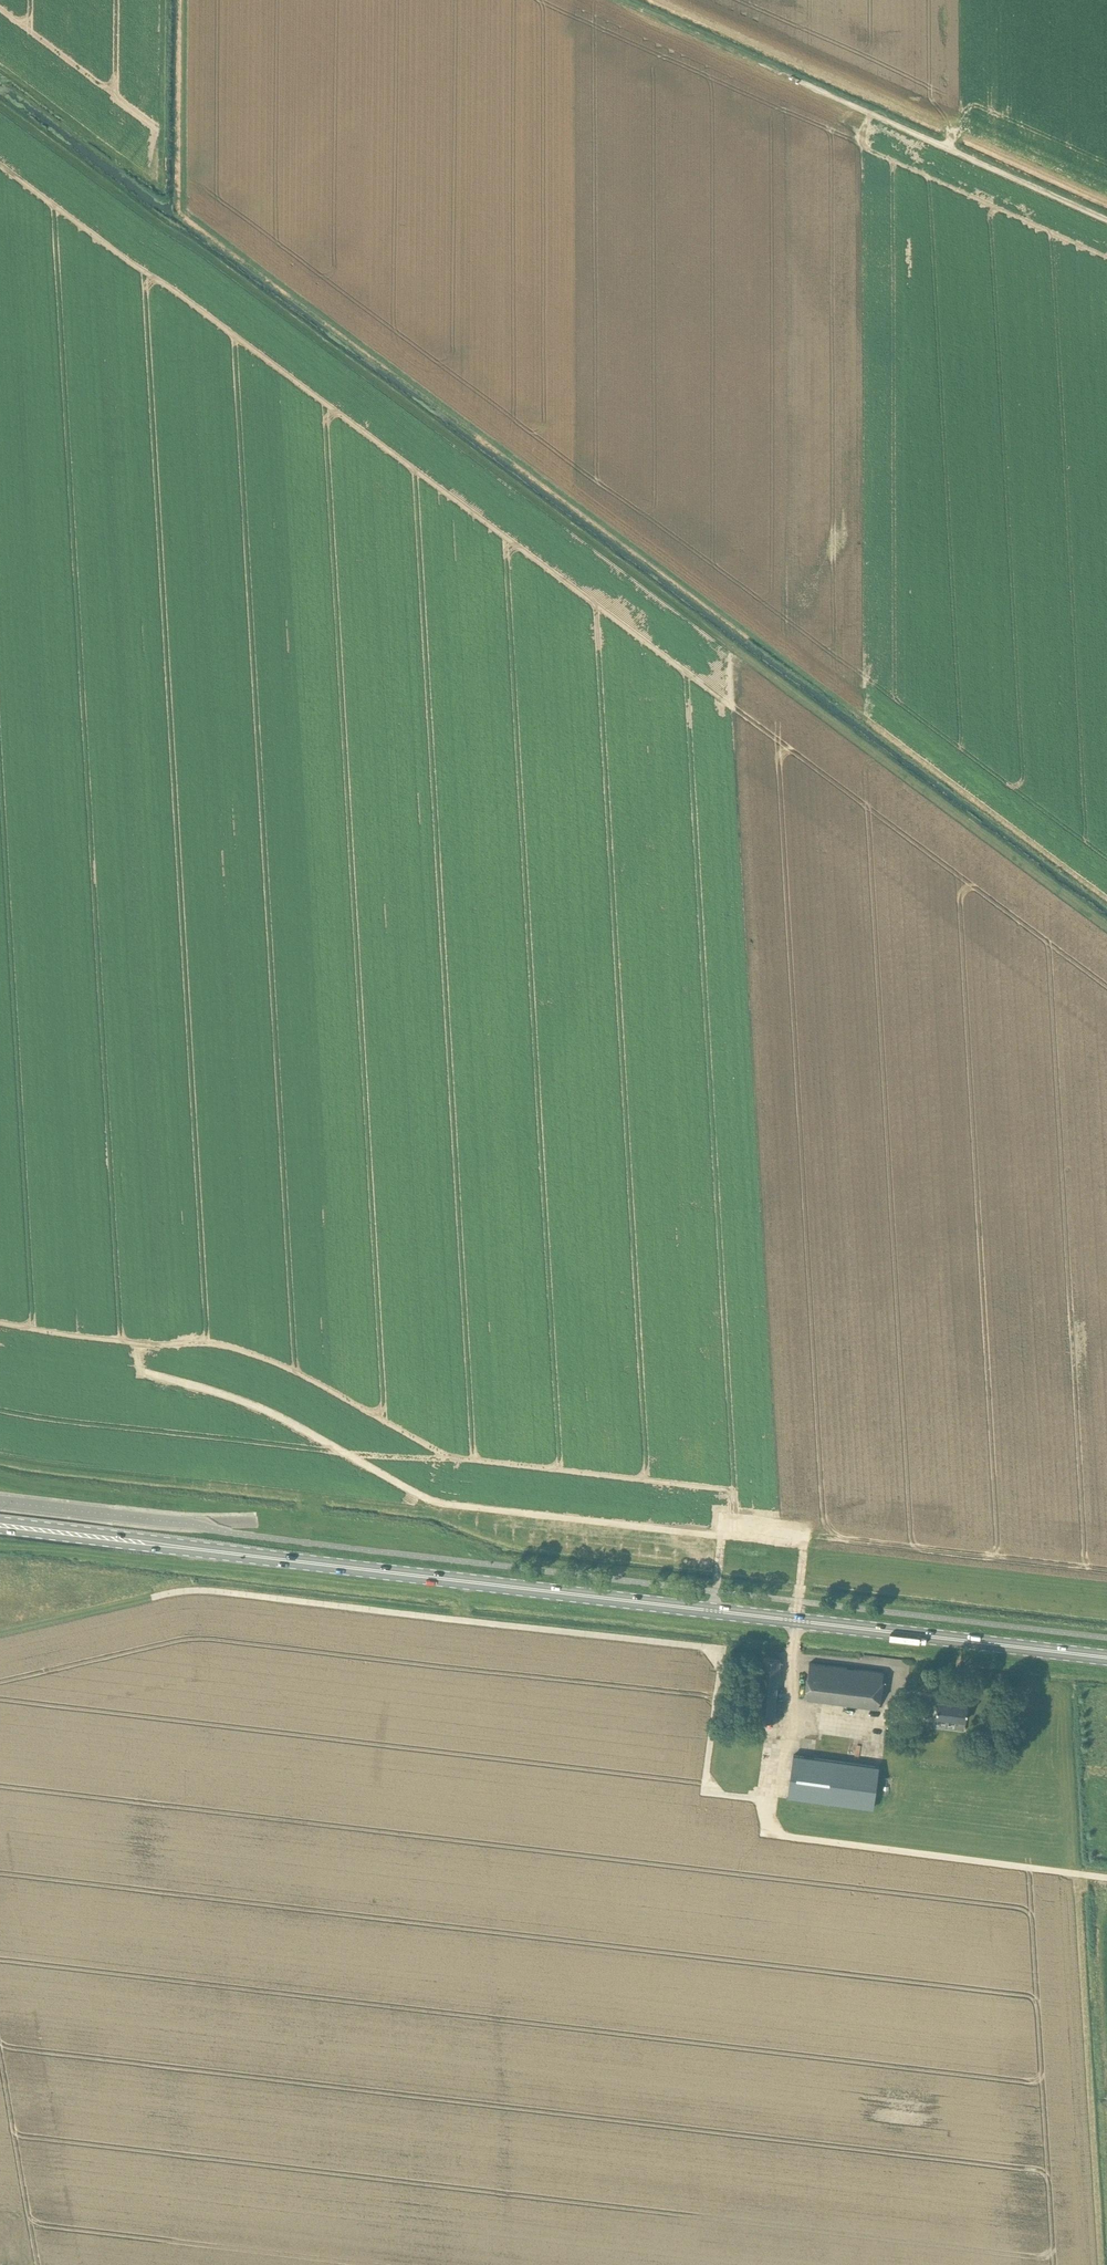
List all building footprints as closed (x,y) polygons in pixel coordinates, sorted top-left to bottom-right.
[(878,1710),(883,1672),(810,1663),(805,1701),(878,1710)] [(938,1701),(936,1716),(955,1718),(954,1728),(963,1729),(964,1719),(965,1720),(967,1705),(938,1701)] [(873,1807),(879,1766),(793,1754),(787,1796),(873,1807)]
